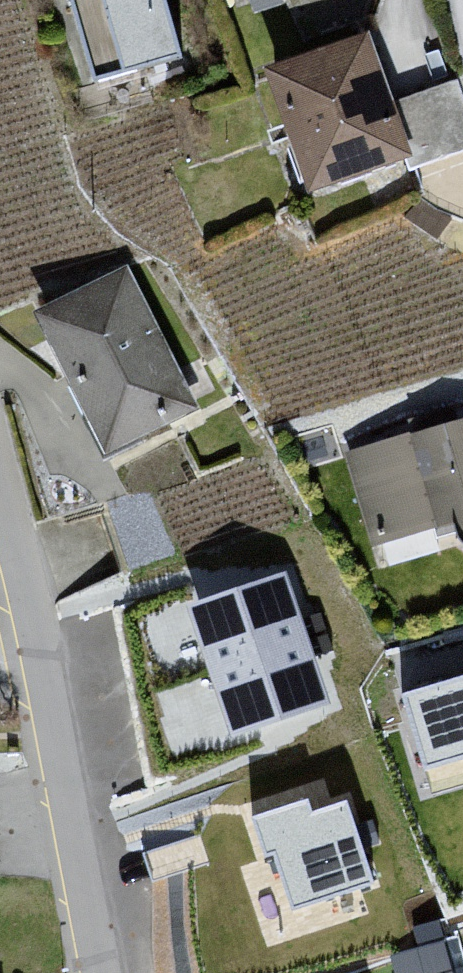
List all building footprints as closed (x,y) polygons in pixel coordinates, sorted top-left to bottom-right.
[(183,58),(167,0),(71,0),(95,83),(183,58)] [(410,170),(462,152),(462,94),(459,82),(387,106),(364,42),(363,38),(350,42),(352,47),(276,74),(315,183),(403,152),(410,170)] [(104,461),(112,457),(141,442),(135,430),(187,404),(124,278),(47,317),(75,372),(95,413),(83,419),(104,461)] [(455,425),(452,417),(413,429),(416,441),(356,459),(379,538),(432,522),(437,539),(457,533),(457,535),(458,537),(459,539),(460,541),(462,543),(462,544),(462,423),(455,425)] [(156,475),(108,496),(136,563),(185,543),(156,475)] [(328,702),(285,573),(188,605),(231,734),(328,702)] [(403,692),(427,766),(462,754),(462,673),(403,692)] [(342,780),(251,813),(292,926),(383,893),(342,780)] [(401,972),(459,972),(455,938),(398,945),(401,972)]
